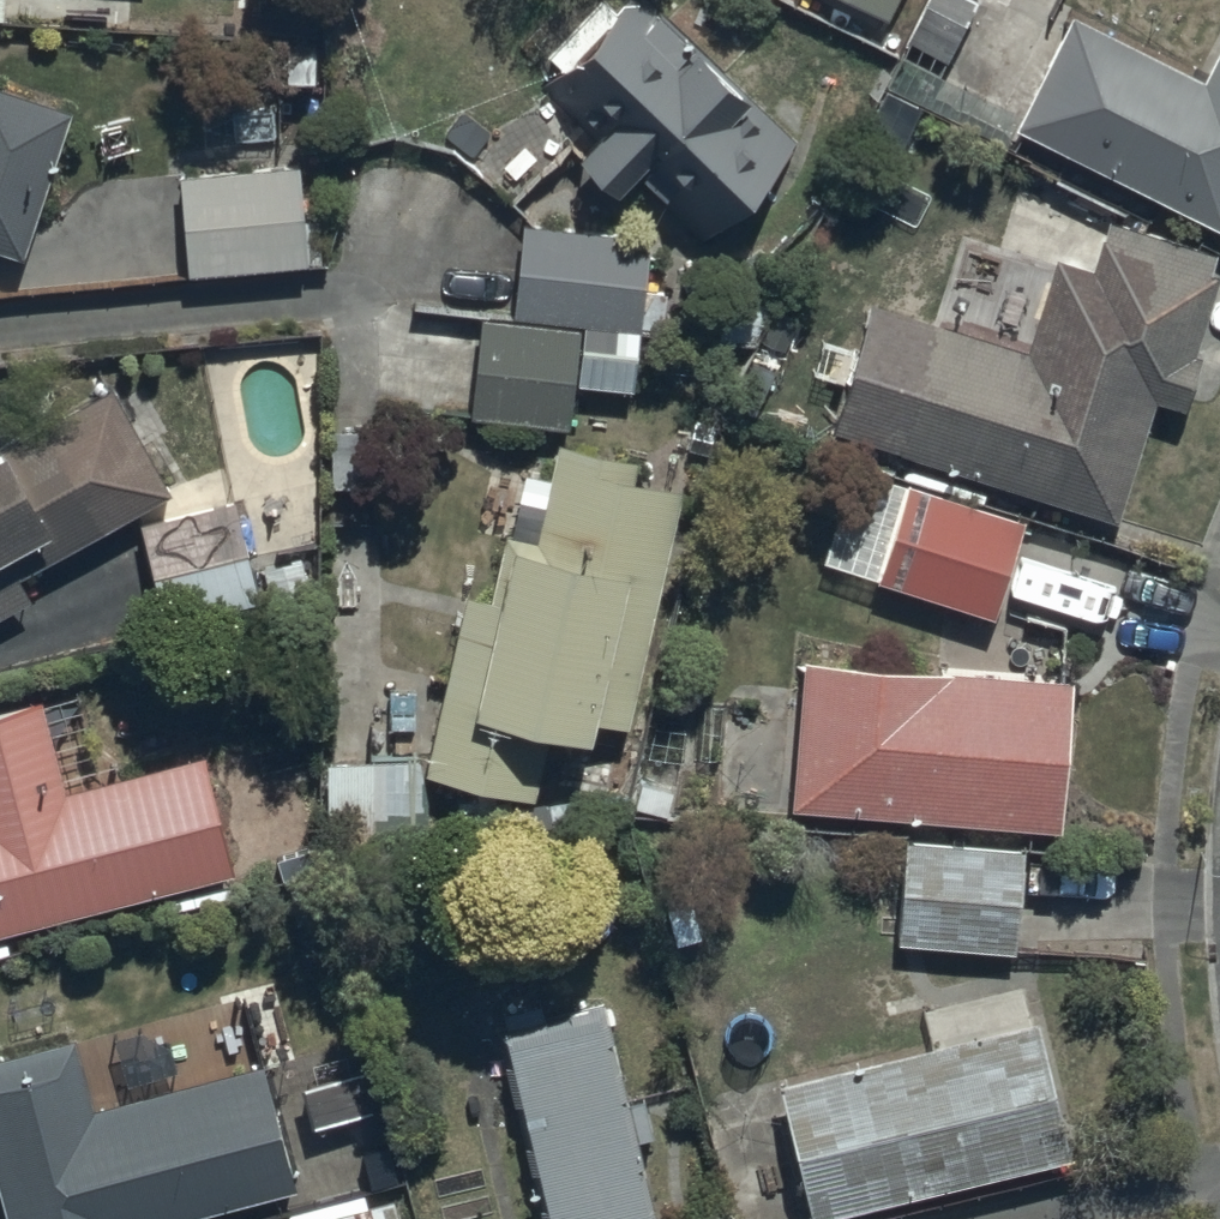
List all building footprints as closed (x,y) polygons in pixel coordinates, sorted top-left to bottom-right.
[(696,237),(790,140),(740,91),(748,82),(694,29),(689,33),(655,0),(645,9),(636,0),(614,0),(536,79),(581,123),(572,132),(620,179),(628,171),(696,237)] [(891,0),(853,0),(883,15),(891,0)] [(1199,60),(1072,0),(1063,0),(1016,98),(942,62),(972,0),(915,0),(898,35),(902,37),(882,72),(1010,136),(1020,117),(1219,213),(1219,16),(1199,60)] [(16,241),(65,95),(0,73),(0,236),(16,241)] [(295,151),(172,158),(178,259),(301,252),(295,151)] [(924,302),(882,429),(1112,502),(1149,383),(1181,393),(1199,337),(1190,334),(1214,257),(1207,255),(1211,242),(1101,207),(1087,252),(1051,240),(1021,333),(924,302)] [(567,414),(573,310),(637,314),(643,222),(516,214),(510,307),(473,304),(466,408),(567,414)] [(106,372),(1,428),(0,426),(0,598),(27,584),(14,559),(134,497),(161,612),(254,590),(225,471),(169,491),(106,372)] [(377,417),(324,418),(325,475),(378,474),(377,417)] [(486,583),(460,577),(422,756),(532,779),(550,696),(625,712),(669,501),(678,503),(685,472),(627,460),(630,444),(551,427),(533,514),(502,507),(486,583)] [(849,454),(819,546),(988,602),(1020,504),(979,491),(982,483),(902,457),(898,470),(849,454)] [(1018,657),(798,642),(789,796),(1055,811),(1063,662),(1040,661),(1041,637),(1019,636),(1018,657)] [(228,858),(197,739),(61,774),(38,684),(0,694),(0,917),(228,858)] [(416,745),(320,747),(322,827),(424,824),(423,783),(417,784),(416,745)] [(1017,833),(901,825),(898,878),(877,877),(876,898),(895,899),(893,931),(1010,938),(1017,833)] [(502,1014),(551,1218),(633,1218),(647,1216),(626,1127),(649,1122),(640,1085),(618,1090),(594,992),(502,1014)] [(1032,1000),(774,1065),(809,1205),(1067,1140),(1032,1000)] [(92,1094),(73,1022),(0,1042),(0,1194),(7,1218),(138,1218),(291,1179),(257,1050),(92,1094)] [(286,1206),(290,1218),(399,1218),(390,1189),(363,1196),(360,1184),(286,1206)]
